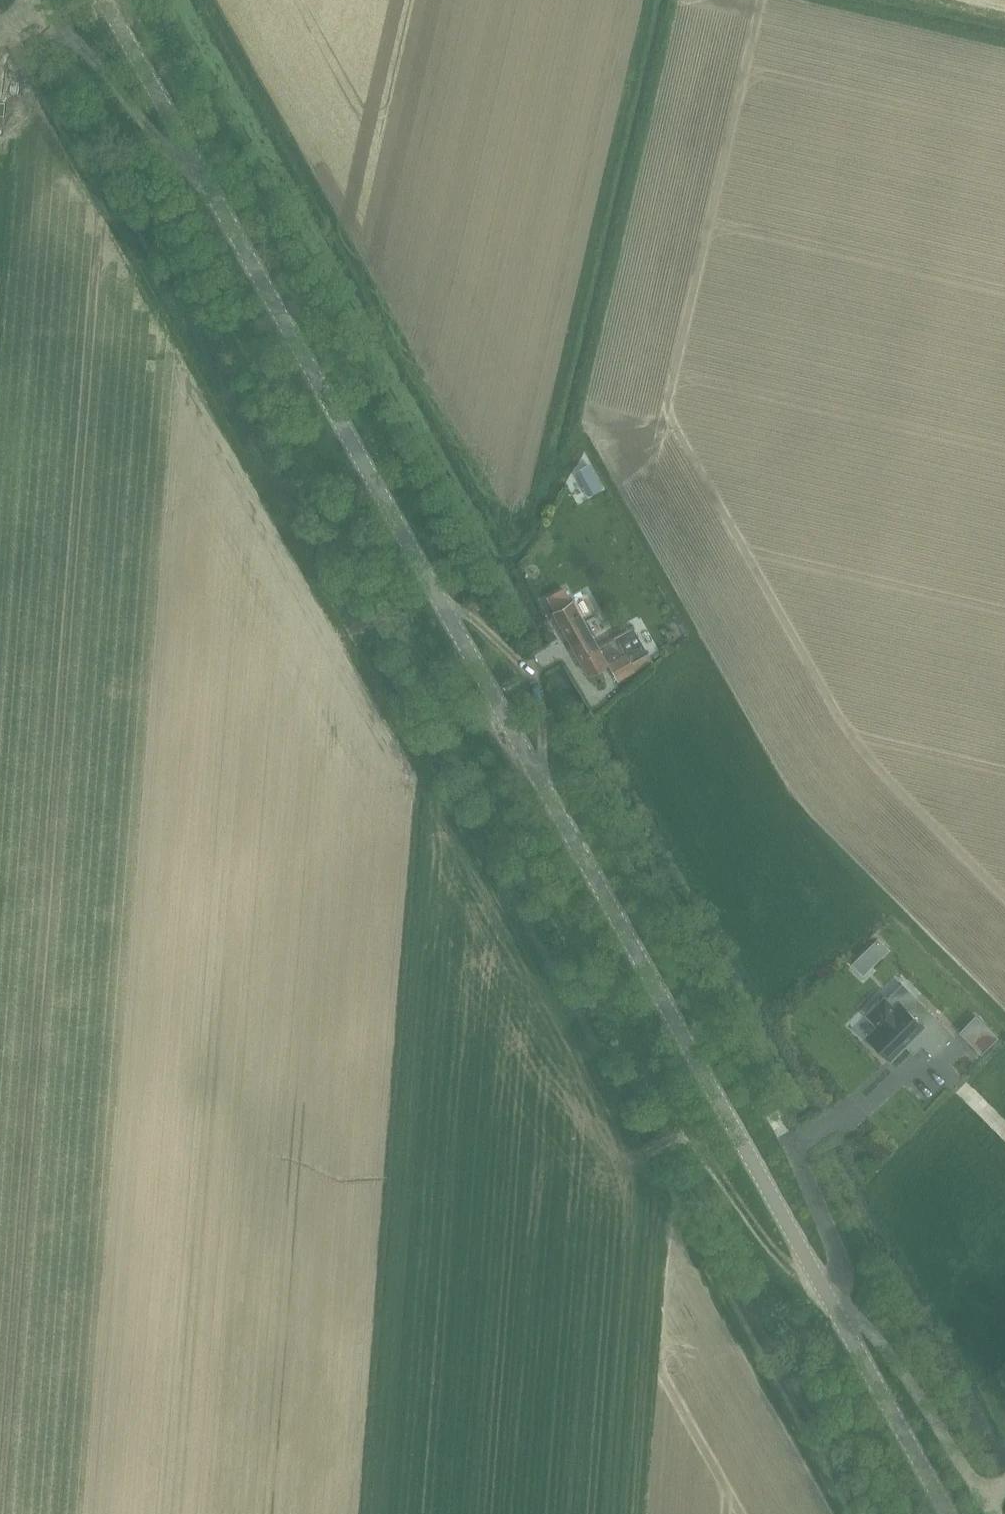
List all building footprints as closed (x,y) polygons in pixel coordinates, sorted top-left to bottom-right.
[(589,463),(576,471),(583,484),(596,476),(589,463)] [(574,602),(554,613),(588,674),(608,662),(617,679),(634,669),(630,662),(648,652),(634,627),(599,647),(574,602)] [(682,621),(678,623),(685,636),(689,634),(682,621)] [(878,938),(861,955),(873,966),(890,949),(878,938)] [(885,994),(865,1014),(877,1026),(867,1036),(890,1059),(905,1044),(906,1043),(913,1036),(921,1044),(922,1044),(928,1050),(932,1055),(934,1053),(936,1051),(953,1034),(922,1003),(912,1013),(900,1000),(895,1005),(887,997),(885,994)] [(976,1017),(959,1034),(981,1056),(998,1039),(976,1017)]
